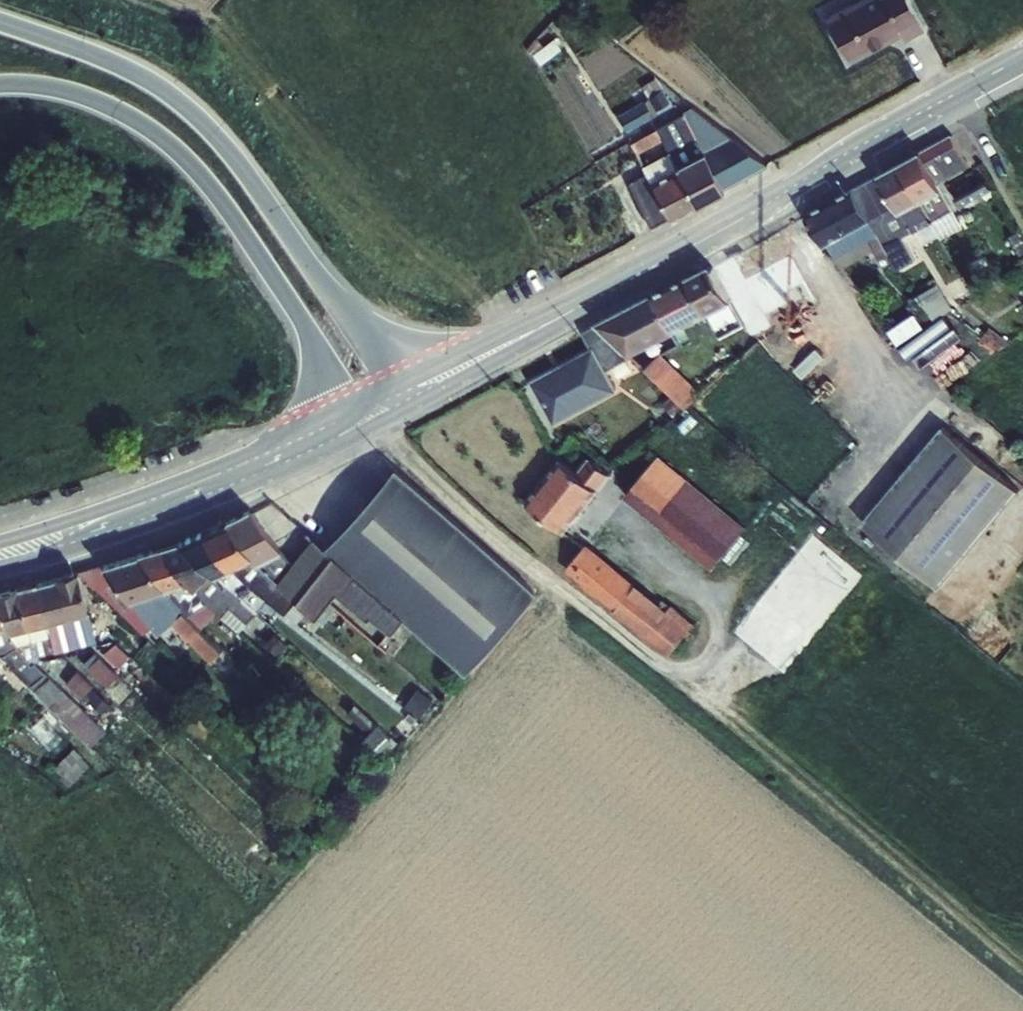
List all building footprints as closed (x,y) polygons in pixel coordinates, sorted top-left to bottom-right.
[(901,32),(904,37),(923,27),(908,0),(853,0),(825,15),(849,60),(901,32)] [(553,21),(558,26),(572,11),(567,7),(553,21)] [(532,52),(540,63),(560,48),(552,39),(542,45),(535,36),(526,47),(530,53),(532,52)] [(617,114),(626,129),(658,111),(656,108),(669,101),(654,77),(641,84),(648,96),(617,114)] [(661,138),(675,166),(703,151),(722,188),(766,163),(690,105),(654,127),(661,138)] [(651,182),(677,170),(675,166),(661,138),(654,127),(629,141),(643,171),(627,181),(650,225),(668,213),(651,182)] [(921,150),(939,182),(968,163),(951,134),(921,150)] [(921,200),(942,188),(939,182),(921,150),(880,173),(897,203),(901,210),(921,200)] [(703,151),(675,166),(677,170),(696,203),(722,188),(703,151)] [(670,218),(696,203),(677,170),(651,182),(668,213),(670,218)] [(853,188),(871,219),(897,203),(880,173),(853,188)] [(956,195),(961,204),(991,188),(986,178),(956,195)] [(825,244),(828,242),(871,219),(853,188),(807,213),(825,244)] [(942,188),(921,200),(930,215),(932,218),(952,207),(942,188)] [(901,210),(910,224),(930,215),(921,200),(901,210)] [(901,210),(897,203),(871,219),(878,233),(891,253),(906,245),(901,236),(913,230),(910,224),(901,210)] [(952,207),(932,218),(941,238),(963,227),(952,207)] [(878,233),(871,219),(828,242),(836,256),(867,239),(878,233)] [(1019,253),(1022,251),(1022,239),(1018,230),(1009,235),(1019,253)] [(878,233),(867,239),(873,249),(879,259),(891,253),(878,233)] [(842,267),(873,249),(867,239),(836,256),(842,267)] [(687,276),(708,313),(717,308),(731,301),(710,264),(687,276)] [(598,322),(628,352),(650,341),(671,331),(708,313),(687,276),(598,322)] [(937,282),(916,295),(935,319),(953,307),(937,282)] [(731,301),(717,308),(731,330),(733,329),(737,337),(747,331),(742,324),(744,323),(731,301)] [(898,344),(925,326),(915,311),(888,329),(898,344)] [(630,354),(628,352),(598,322),(583,330),(593,347),(605,368),(630,354)] [(989,326),(982,336),(999,348),(1010,341),(989,326)] [(630,354),(686,406),(700,390),(650,341),(628,352),(630,354)] [(532,380),(555,421),(616,388),(605,368),(593,347),(532,380)] [(675,419),(681,427),(693,417),(686,409),(675,419)] [(864,521),(940,584),(1020,488),(944,425),(864,521)] [(626,495),(713,565),(745,526),(659,455),(626,495)] [(576,472),(598,489),(610,473),(589,456),(576,472)] [(565,530),(598,489),(576,472),(560,459),(528,500),(565,530)] [(392,467),(323,546),(330,552),(401,614),(410,623),(464,670),(533,591),(392,467)] [(251,555),(255,561),(280,548),(249,509),(225,520),(251,555)] [(201,531),(226,566),(228,565),(251,555),(225,520),(201,531)] [(207,567),(211,572),(226,566),(201,531),(178,541),(207,567)] [(812,533),(747,614),(795,655),(861,573),(812,533)] [(330,552),(323,546),(312,535),(291,561),(277,580),(285,589),(290,593),(295,598),(330,552)] [(207,567),(178,541),(161,546),(187,580),(191,584),(207,567)] [(588,543),(566,569),(615,609),(636,583),(588,543)] [(187,580),(161,546),(136,553),(162,587),(171,584),(187,580)] [(277,580),(291,561),(280,548),(255,561),(277,580)] [(389,628),(401,614),(330,552),(295,598),(313,614),(334,589),(365,614),(368,612),(389,628)] [(162,587),(136,553),(103,564),(117,583),(127,597),(128,597),(161,587),(162,587)] [(255,561),(251,555),(228,565),(249,585),(261,578),(280,595),(285,589),(277,580),(255,561)] [(103,595),(117,583),(103,564),(80,572),(87,579),(94,586),(103,595)] [(240,597),(250,587),(249,585),(228,565),(226,566),(211,572),(240,597)] [(211,572),(207,567),(191,584),(196,587),(201,591),(201,592),(207,603),(220,613),(227,605),(245,619),(253,609),(240,597),(211,572)] [(34,582),(47,620),(65,615),(86,610),(80,580),(77,570),(34,582)] [(249,585),(250,587),(283,611),(290,593),(285,589),(280,595),(261,578),(249,585)] [(87,579),(80,580),(86,610),(90,621),(104,617),(98,597),(96,597),(94,586),(87,579)] [(191,584),(187,580),(171,584),(182,596),(196,587),(191,584)] [(34,582),(15,587),(26,625),(46,620),(47,620),(34,582)] [(636,583),(615,609),(646,635),(668,609),(636,583)] [(0,591),(0,616),(3,626),(6,630),(26,625),(15,587),(0,591)] [(145,620),(150,625),(157,633),(170,622),(209,659),(219,650),(181,611),(180,611),(161,587),(128,597),(145,620)] [(207,603),(201,592),(186,601),(190,610),(207,603)] [(145,620),(128,597),(127,597),(116,607),(142,633),(150,625),(145,620)] [(668,609),(646,635),(668,653),(694,622),(672,604),(668,609)] [(227,605),(220,613),(236,629),(245,619),(227,605)] [(90,621),(86,610),(65,615),(73,645),(95,639),(90,621)] [(215,613),(205,624),(221,637),(231,627),(215,613)] [(398,636),(410,623),(401,614),(389,628),(398,636)] [(47,620),(46,620),(49,635),(41,637),(45,652),(73,645),(65,615),(47,620)] [(34,639),(37,654),(45,652),(41,637),(49,635),(46,620),(26,625),(30,640),(34,639)] [(26,625),(6,630),(29,661),(33,661),(38,658),(37,654),(34,639),(30,640),(26,625)] [(3,626),(0,627),(0,653),(3,652),(10,665),(30,683),(44,671),(33,661),(29,661),(6,630),(3,626)] [(282,637),(271,629),(265,636),(275,645),(282,637)] [(114,640),(103,650),(125,671),(136,659),(114,640)] [(212,661),(226,671),(236,657),(222,647),(212,661)] [(83,663),(118,697),(129,686),(94,651),(83,663)] [(82,695),(90,684),(91,683),(76,669),(65,682),(81,696),(82,695)] [(104,730),(44,671),(30,683),(34,689),(34,690),(90,745),(104,730)] [(90,684),(82,695),(101,712),(108,704),(90,688),(92,686),(90,684)] [(431,700),(416,687),(403,702),(418,715),(431,700)] [(345,711),(367,731),(375,722),(354,702),(345,711)] [(41,715),(31,727),(51,748),(62,737),(41,715)] [(390,734),(375,722),(367,731),(362,737),(376,750),(390,734)] [(73,747),(52,768),(67,783),(88,763),(73,747)] [(363,776),(375,759),(366,752),(354,770),(363,776)]
